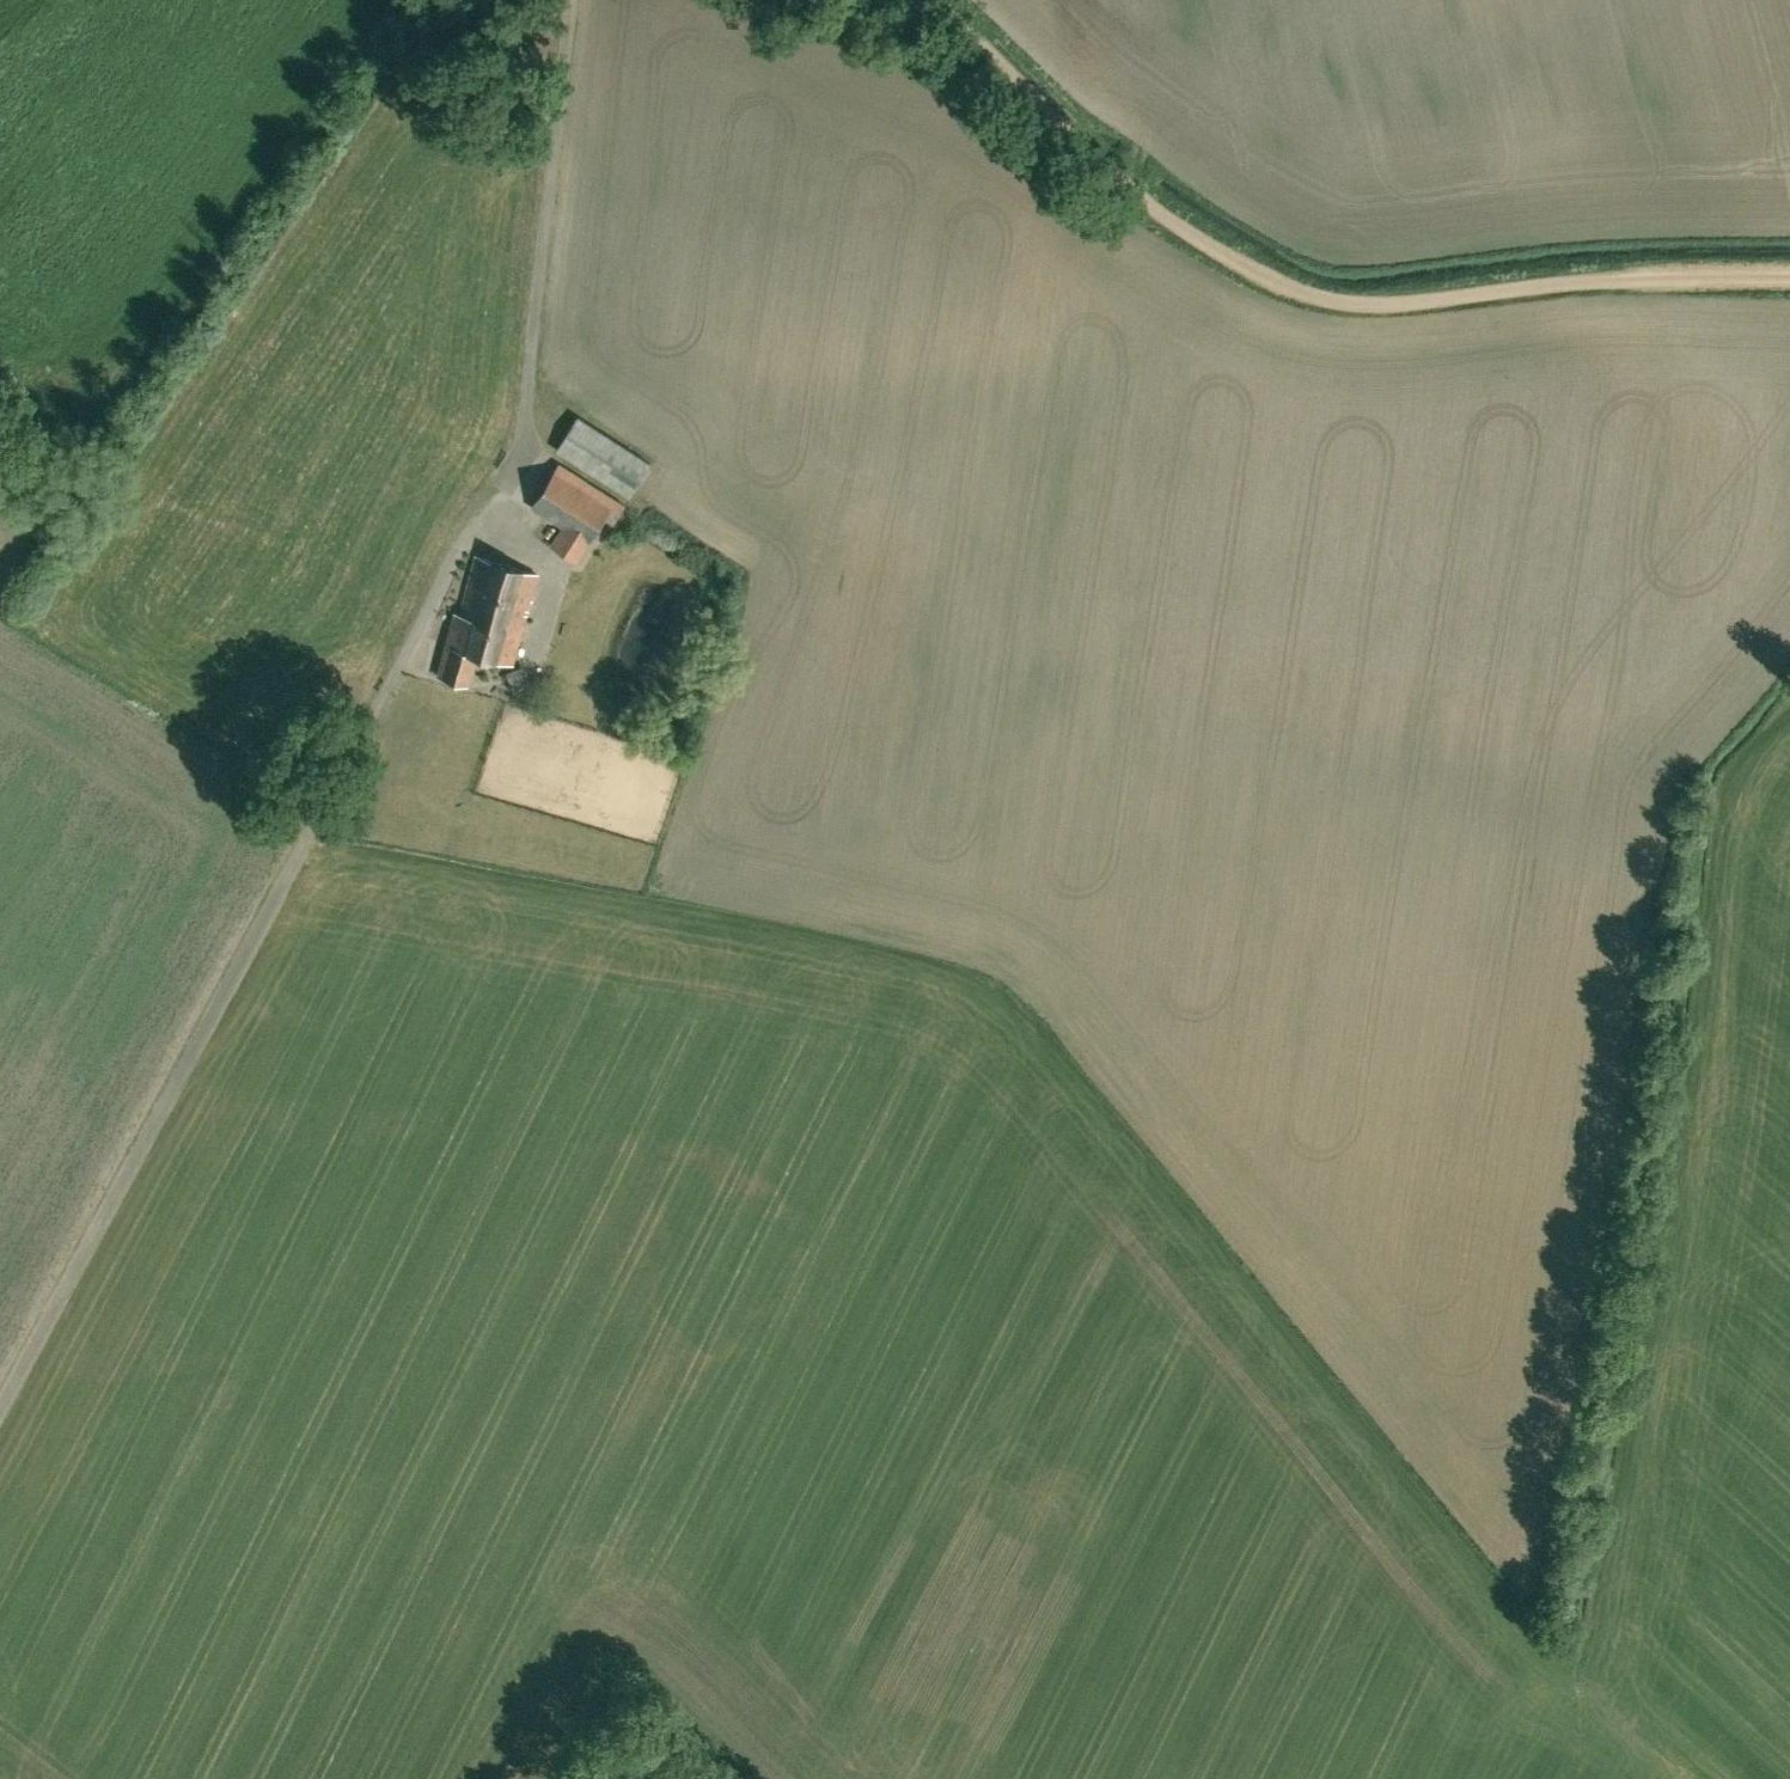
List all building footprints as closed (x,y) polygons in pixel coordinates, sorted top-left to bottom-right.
[(630,495),(651,462),(578,415),(557,448),(630,495)] [(551,544),(576,560),(604,517),(613,522),(624,504),(559,463),(531,506),(562,526),(551,544)] [(514,660),(538,572),(476,555),(461,612),(457,611),(440,674),(469,682),(477,650),(514,660)]
